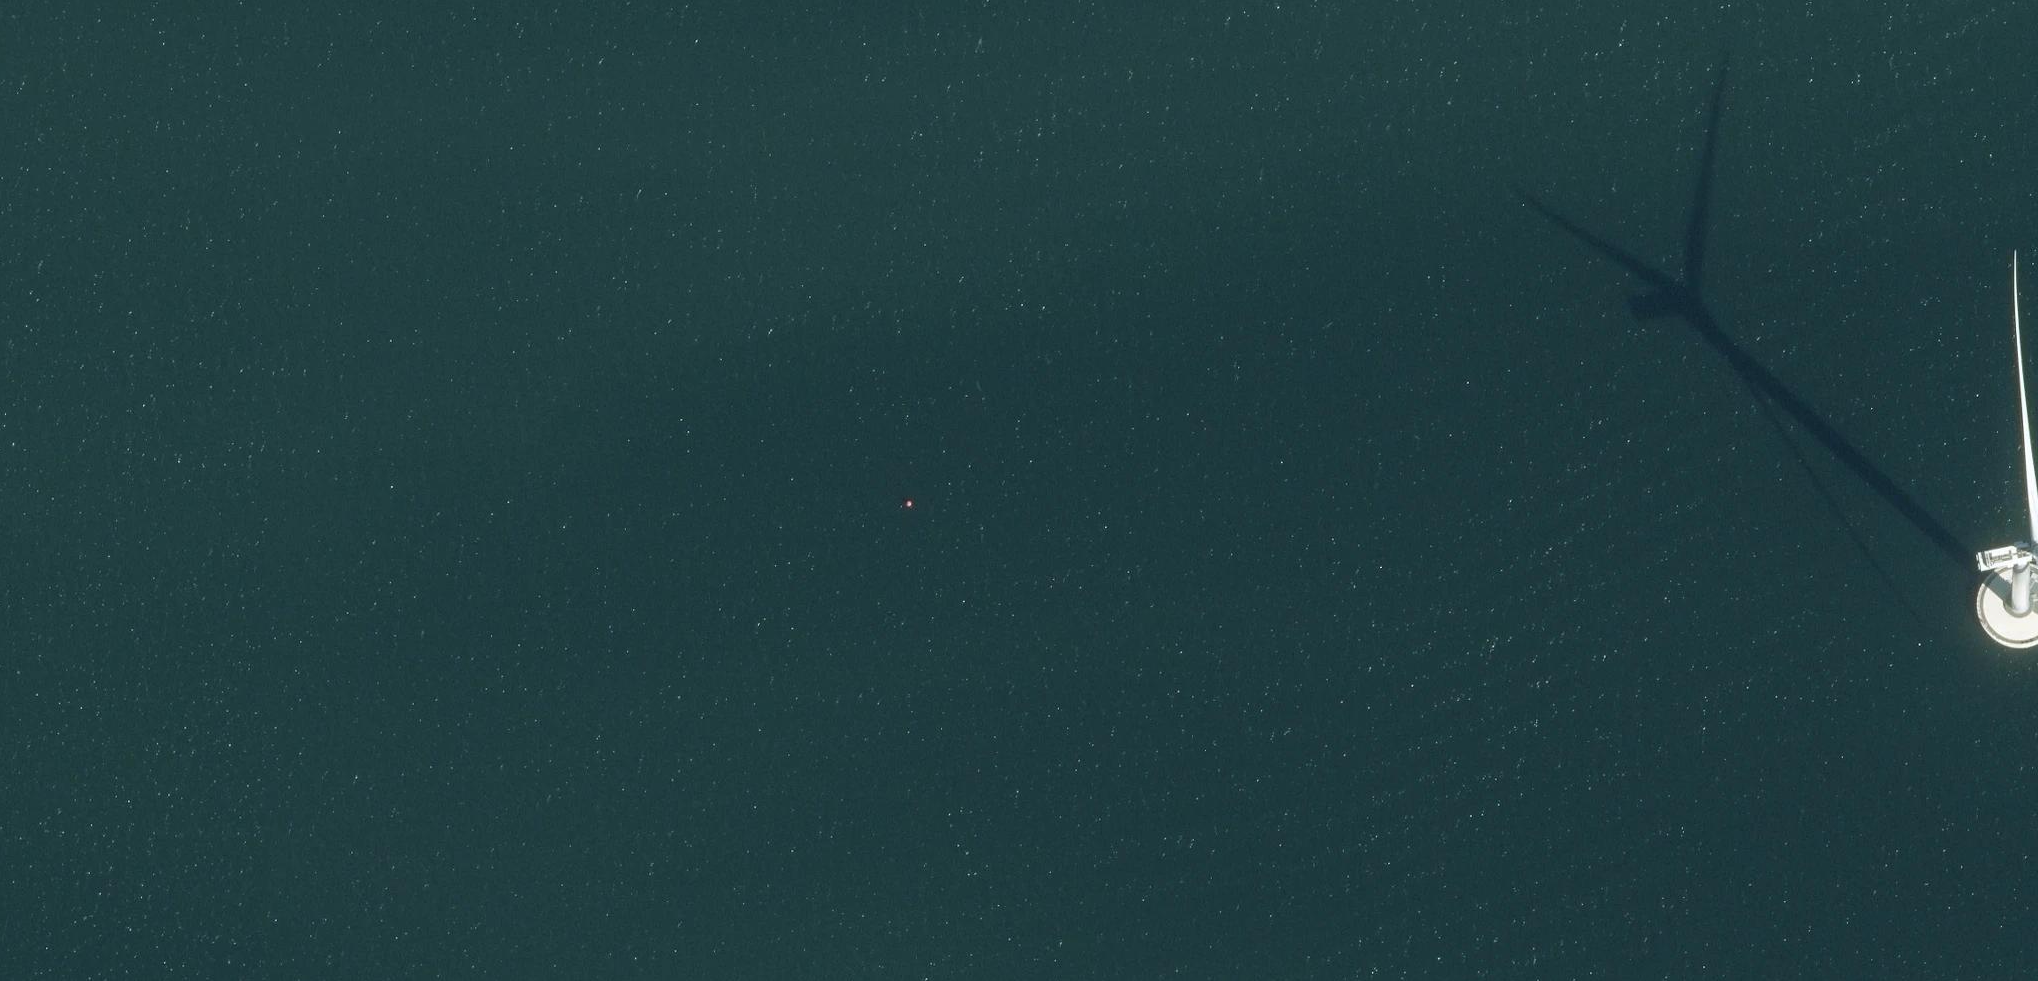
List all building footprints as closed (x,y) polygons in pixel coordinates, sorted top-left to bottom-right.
[(2027,608),(2026,606),(2026,605),(2025,603),(2025,602),(2023,601),(2022,600),(2021,599),(2019,599),(2018,599),(2016,599),(2015,599),(2014,600),(2012,601),(2011,602),(2011,603),(2010,605),(2009,606),(2009,608),(2009,609),(2010,610),(2011,612),(2011,613),(2012,614),(2014,615),(2015,616),(2016,616),(2018,616),(2019,616),(2021,616),(2022,615),(2023,614),(2025,613),(2025,612),(2026,611),(2026,609),(2027,608)]
